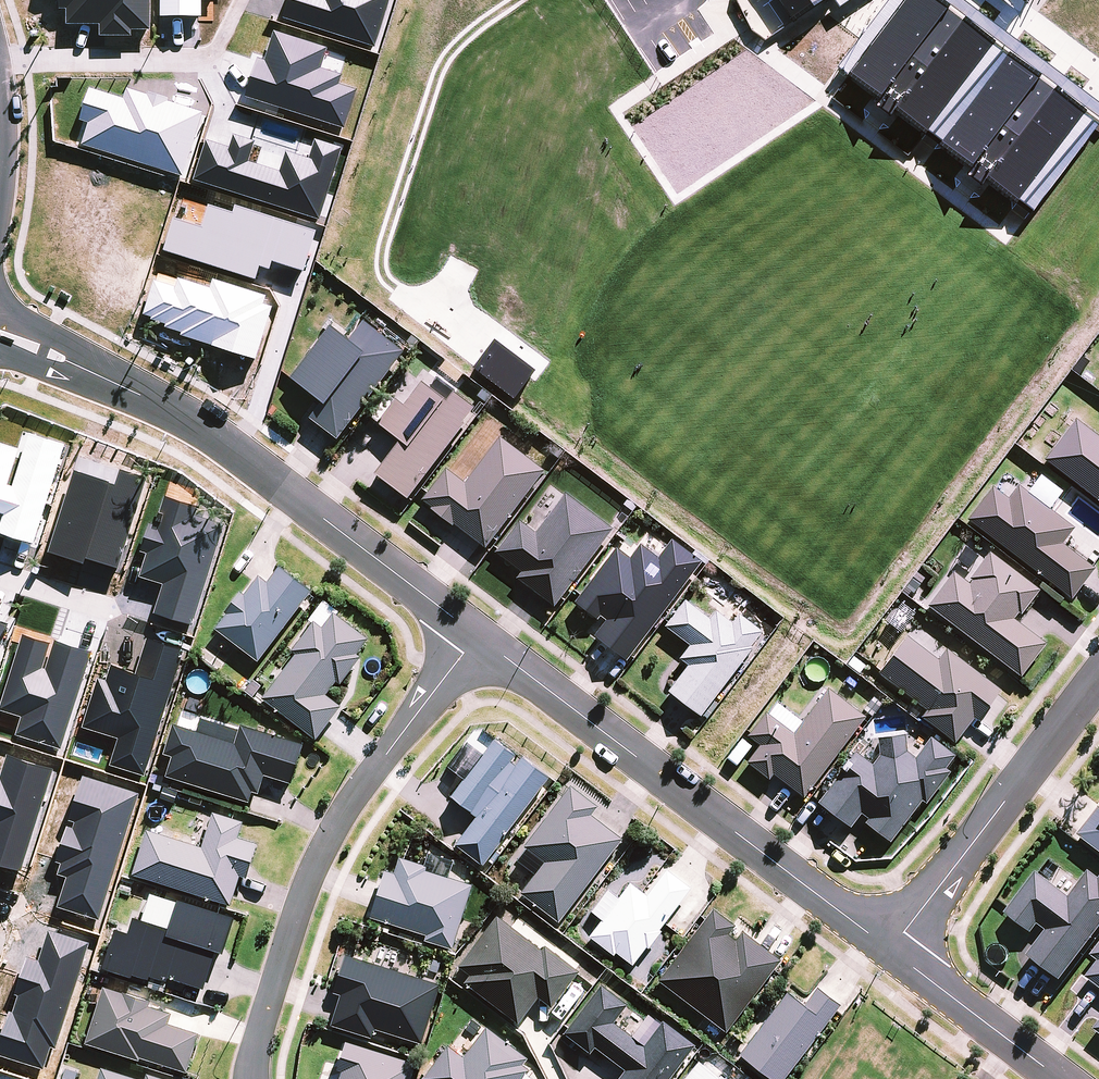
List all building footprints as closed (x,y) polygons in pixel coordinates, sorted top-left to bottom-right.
[(792,19),(791,20),(793,23),(827,0),(779,0),(792,19)] [(906,0),(827,0),(793,23),(848,77),(906,0)] [(938,0),(906,0),(848,77),(879,101),(876,105),(891,117),(897,110),(927,134),(928,132),(941,142),(939,145),(971,170),(968,175),(982,187),(986,181),(1017,205),(1086,113),(1009,54),(1006,57),(993,47),(997,44),(965,20),(962,24),(948,13),(951,10),(938,0)] [(311,415),(336,435),(397,353),(406,360),(416,346),(389,326),(384,333),(362,315),(347,334),(332,322),(293,374),(325,397),(311,415)] [(426,369),(404,400),(396,394),(379,418),(401,435),(376,469),(408,493),(473,405),(426,369)] [(1076,420),(1045,461),(1098,501),(1098,437),(1076,420)] [(543,467),(501,435),(467,481),(448,466),(425,497),(486,543),(543,467)] [(1028,492),(1050,509),(1063,492),(1041,475),(1028,492)] [(1019,485),(1008,499),(994,488),(968,521),(1071,600),(1095,569),(1092,567),(1062,544),(1074,528),(1050,509),(1028,492),(1019,485)] [(609,525),(566,492),(537,531),(520,519),(498,548),(526,570),(522,576),(556,602),(607,535),(609,525)] [(658,559),(626,535),(576,601),(604,622),(598,630),(627,652),(699,556),(675,538),(658,559)] [(1040,590),(989,552),(969,578),(972,580),(970,584),(953,571),(927,605),(1022,677),(1047,644),(1013,618),(1018,613),(1021,615),(1040,590)] [(310,587),(281,564),(268,581),(255,572),(215,624),(257,656),(310,587)] [(702,711),(763,630),(738,611),(730,620),(712,606),(707,612),(688,598),(668,623),(693,642),(682,655),(690,661),(670,687),(702,711)] [(336,675),(341,679),(360,652),(357,650),(369,634),(336,609),(323,626),(313,619),(292,646),(296,650),(263,694),(317,734),(340,702),(325,691),(336,675)] [(939,660),(907,636),(879,672),(927,710),(922,717),(955,743),(974,719),(978,722),(1002,691),(948,649),(939,660)] [(866,717),(829,689),(794,734),(766,712),(748,736),(760,745),(747,762),(769,778),(773,774),(804,798),(866,717)] [(304,742),(243,722),(237,741),(176,721),(167,748),(176,750),(169,771),(256,799),(266,769),(292,778),(304,742)] [(547,771),(495,735),(454,793),(479,810),(457,841),(485,860),(547,771)] [(878,739),(880,754),(873,764),(856,751),(836,778),(837,779),(819,803),(850,827),(861,813),(867,818),(864,822),(890,842),(922,800),(927,804),(951,772),(946,768),(955,755),(931,737),(915,757),(907,751),(905,735),(878,739)] [(594,804),(569,785),(526,841),(548,857),(523,890),(559,918),(621,836),(589,811),(594,804)] [(242,819),(215,810),(204,844),(149,826),(135,869),(231,899),(240,870),(246,872),(256,840),(237,835),(242,819)] [(1078,836),(1098,853),(1098,810),(1078,836)] [(472,881),(391,856),(372,913),(427,930),(425,934),(452,943),(472,881)] [(691,888),(667,868),(647,892),(632,879),(618,895),(608,887),(591,907),(603,917),(590,932),(614,951),(617,947),(633,961),(661,927),(659,926),(691,888)] [(1088,871),(1068,898),(1035,873),(1004,914),(1031,934),(1038,924),(1046,931),(1026,956),(1059,981),(1098,929),(1098,879),(1088,871)] [(133,912),(128,928),(117,925),(106,962),(164,978),(166,970),(205,981),(216,944),(225,946),(235,911),(150,886),(142,915),(133,912)] [(779,957),(711,908),(659,978),(727,1028),(779,957)] [(541,947),(496,913),(459,963),(474,974),(468,982),(521,1021),(538,998),(550,1007),(579,969),(544,943),(541,947)] [(1091,956),(1098,961),(1085,978),(1098,989),(1098,944),(1091,956)] [(441,981),(347,952),(336,987),(343,989),(332,1024),(372,1036),(375,1026),(422,1041),(441,981)] [(605,975),(566,1028),(624,1069),(617,1078),(669,1078),(697,1041),(663,1017),(645,1042),(612,1018),(630,993),(605,975)] [(148,997),(105,984),(88,1040),(185,1069),(198,1029),(163,1019),(166,1009),(146,1003),(148,997)] [(817,986),(804,1002),(788,989),(742,1050),(780,1078),(839,1003),(817,986)] [(528,1067),(521,1062),(526,1055),(487,1026),(464,1056),(449,1045),(426,1075),(430,1078),(525,1078),(526,1078),(522,1075),(528,1067)] [(416,1065),(346,1042),(338,1070),(342,1072),(340,1078),(412,1078),(416,1065)] [(704,1048),(680,1078),(745,1078),(704,1048)] [(103,1062),(98,1078),(163,1078),(103,1062)]
